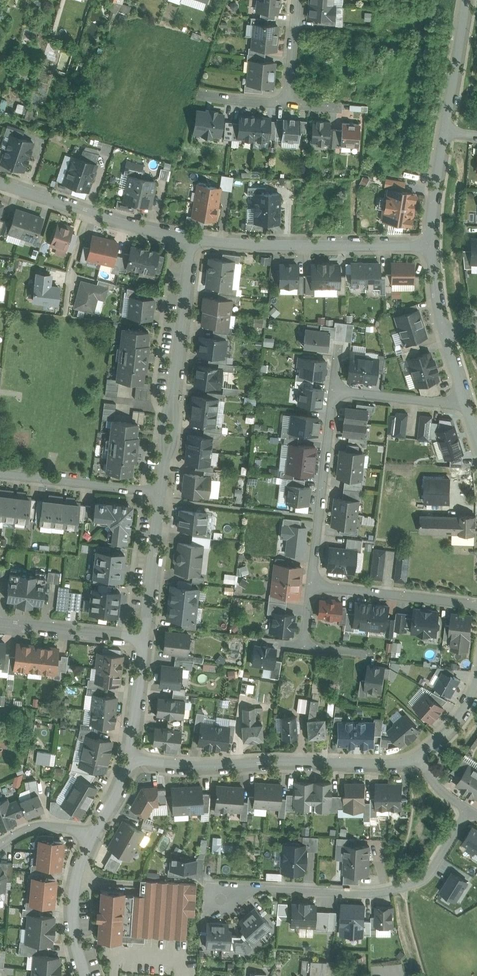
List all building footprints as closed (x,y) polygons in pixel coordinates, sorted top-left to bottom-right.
[(256,11),(260,11),(275,13),(277,13),(278,6),(279,6),(280,0),(257,0),(256,11)] [(333,6),(309,4),(308,17),(318,18),(331,19),(334,19),(334,18),(335,6),(333,6)] [(267,24),(254,23),(254,24),(253,36),(277,38),(278,25),(267,24)] [(277,38),(253,36),(252,47),(252,48),(265,49),(276,50),(277,38)] [(264,61),(250,60),(249,72),(273,74),(275,62),(264,61)] [(273,74),(249,72),(248,84),(262,86),(272,87),(273,74)] [(262,86),(248,84),(245,84),(244,91),(262,92),(262,86)] [(210,112),(197,110),(194,132),(203,133),(202,135),(211,137),(211,135),(220,136),(223,114),(216,113),(217,111),(211,110),(210,112)] [(255,117),(240,115),(239,122),(238,137),(239,138),(245,138),(245,139),(251,139),(251,138),(253,139),(255,117)] [(270,118),(255,117),(253,139),(257,139),(257,140),(264,140),(268,140),(269,138),(270,120),(270,118)] [(294,118),(289,117),(289,119),(284,118),(283,118),(283,119),(281,137),(281,141),(282,141),(282,140),(298,142),(299,142),(300,132),(301,120),(301,119),(300,119),(300,120),(294,119),(294,118)] [(330,122),(322,121),(322,120),(316,119),(316,120),(312,120),(311,142),(317,143),(317,144),(323,144),(323,143),(329,143),(330,129),(330,122)] [(233,122),(225,121),(224,139),(232,140),(233,122)] [(360,124),(342,122),(342,130),(340,145),(341,145),(358,147),(360,124)] [(24,133),(7,127),(4,135),(9,137),(10,135),(22,139),(24,133)] [(22,139),(10,135),(9,137),(6,149),(28,157),(29,154),(30,154),(31,150),(31,149),(33,142),(22,139)] [(28,157),(6,149),(2,161),(1,163),(12,167),(24,171),(26,164),(27,164),(28,160),(27,159),(28,157)] [(99,154),(83,150),(80,159),(96,164),(99,154)] [(80,159),(73,156),(68,170),(92,178),(96,164),(80,159)] [(1,163),(2,161),(0,160),(0,169),(10,173),(12,167),(1,163)] [(143,170),(125,166),(123,174),(129,176),(129,175),(141,177),(143,170)] [(92,178),(68,170),(64,183),(74,186),(87,191),(92,178)] [(141,177),(129,175),(129,176),(126,188),(153,194),(155,186),(153,184),(154,180),(141,177)] [(404,181),(386,178),(385,187),(389,187),(389,189),(401,191),(401,189),(403,189),(404,181)] [(74,186),(64,183),(57,180),(54,188),(71,193),(74,186)] [(195,202),(217,206),(219,188),(206,186),(205,184),(199,182),(197,184),(196,188),(198,191),(195,202)] [(153,194),(126,188),(124,201),(123,201),(135,204),(150,207),(153,194)] [(389,189),(388,189),(387,198),(385,210),(382,209),(381,219),(383,219),(383,220),(389,221),(389,223),(403,226),(403,223),(407,224),(408,218),(410,218),(411,215),(412,215),(414,203),(413,203),(414,199),(411,199),(412,193),(401,191),(389,189)] [(266,193),(252,193),(252,195),(252,198),(255,203),(255,208),(279,209),(279,194),(266,193)] [(135,204),(123,201),(124,201),(117,199),(116,207),(133,211),(135,204)] [(217,206),(195,202),(193,216),(205,218),(214,220),(217,206)] [(279,209),(255,208),(255,216),(257,218),(259,218),(258,222),(263,222),(279,223),(279,209)] [(28,214),(16,210),(9,231),(8,232),(21,236),(28,214)] [(43,218),(28,214),(21,236),(35,241),(38,234),(43,218)] [(205,218),(193,216),(187,215),(185,222),(203,225),(205,218)] [(73,228),(58,223),(51,245),(65,249),(68,242),(73,228)] [(43,236),(38,234),(35,241),(34,245),(39,247),(43,236)] [(106,240),(92,237),(90,248),(87,259),(88,259),(101,262),(106,240)] [(118,243),(106,240),(101,262),(112,264),(113,264),(115,255),(118,243)] [(74,244),(68,242),(65,249),(71,251),(74,244)] [(145,249),(131,246),(129,254),(126,268),(127,268),(140,271),(145,249)] [(90,248),(83,247),(80,262),(87,264),(88,259),(87,259),(90,248)] [(159,252),(145,249),(140,271),(154,274),(154,272),(158,255),(159,252)] [(472,250),(463,250),(463,254),(464,268),(471,268),(472,263),(471,263),(472,250)] [(123,257),(120,270),(126,272),(127,268),(126,268),(129,254),(124,253),(123,257)] [(240,255),(222,253),(222,260),(234,261),(233,262),(239,263),(240,255)] [(123,257),(115,255),(113,264),(112,264),(111,272),(119,274),(120,270),(123,257)] [(164,256),(158,255),(154,272),(160,274),(164,256)] [(222,260),(209,258),(208,272),(232,275),(233,262),(234,261),(222,260)] [(325,263),(318,263),(318,264),(311,264),(311,275),(311,288),(314,288),(325,288),(325,263)] [(332,263),(325,263),(325,288),(337,288),(339,288),(339,276),(339,264),(332,264),(332,263)] [(365,263),(351,263),(351,279),(351,285),(365,285),(365,263)] [(379,263),(365,263),(365,285),(365,287),(379,287),(379,276),(379,263)] [(414,263),(391,263),(391,274),(391,282),(414,282),(414,276),(414,263)] [(297,264),(280,264),(280,271),(278,271),(278,280),(280,279),(280,286),(297,286),(297,275),(297,264)] [(232,275),(208,272),(206,286),(219,287),(230,289),(230,288),(232,275)] [(59,287),(49,286),(50,275),(37,273),(36,285),(35,285),(33,301),(57,303),(59,287)] [(311,275),(305,275),(305,293),(314,293),(314,288),(311,288),(311,275)] [(345,276),(339,276),(339,288),(337,288),(337,294),(345,294),(345,279),(345,276)] [(115,284),(98,280),(97,286),(107,288),(113,290),(115,284)] [(97,286),(82,282),(75,307),(93,311),(97,297),(104,299),(107,288),(97,286)] [(237,289),(230,288),(230,289),(219,287),(218,293),(219,294),(219,293),(236,295),(237,289)] [(143,292),(127,288),(126,297),(130,297),(130,296),(144,298),(144,292),(143,292)] [(236,295),(219,293),(219,294),(219,299),(231,300),(231,302),(239,303),(240,295),(236,295)] [(144,298),(130,296),(130,297),(128,316),(152,319),(154,299),(144,298)] [(219,299),(205,297),(203,311),(229,314),(231,302),(231,300),(219,299)] [(418,309),(395,317),(403,343),(417,339),(426,336),(418,309)] [(229,314),(203,311),(202,325),(214,326),(228,328),(228,327),(229,314)] [(353,324),(346,323),(344,341),(351,342),(353,324)] [(228,328),(214,326),(213,332),(231,334),(232,327),(228,327),(228,328)] [(148,331),(125,329),(124,336),(122,335),(121,341),(149,344),(147,344),(148,331)] [(303,346),(327,349),(328,342),(329,332),(320,331),(305,329),(303,346)] [(226,340),(200,337),(198,354),(209,356),(224,357),(224,355),(226,340)] [(417,339),(403,343),(399,344),(402,352),(402,353),(418,347),(418,348),(419,347),(417,339)] [(149,344),(121,341),(118,366),(146,369),(149,344)] [(418,347),(402,353),(402,352),(401,353),(404,361),(407,360),(407,359),(421,355),(418,348),(418,347)] [(362,381),(364,358),(365,353),(351,351),(348,379),(362,381)] [(421,355),(407,359),(407,360),(411,373),(435,365),(434,362),(433,362),(430,352),(421,355)] [(384,355),(378,354),(377,359),(378,359),(376,372),(383,373),(384,355)] [(224,357),(209,356),(208,362),(218,363),(226,364),(227,356),(224,355),(224,357)] [(326,361),(302,358),(298,358),(297,366),(301,366),(300,374),(300,375),(314,376),(324,378),(326,361)] [(377,359),(364,358),(362,381),(375,382),(376,372),(378,359),(377,359)] [(226,364),(218,363),(218,369),(222,369),(222,370),(233,371),(233,365),(226,364)] [(435,365),(411,373),(416,387),(418,386),(435,381),(438,379),(435,369),(437,369),(435,365)] [(146,369),(118,366),(118,372),(120,372),(119,379),(136,381),(142,382),(144,370),(146,370),(146,369)] [(211,367),(208,367),(207,368),(197,366),(195,384),(220,387),(222,370),(222,369),(218,369),(211,368),(211,367)] [(314,376),(300,375),(300,374),(296,374),(295,380),(313,382),(314,376)] [(313,382),(295,380),(295,387),(300,387),(301,387),(312,388),(313,382)] [(435,381),(418,386),(420,394),(431,395),(439,393),(435,381)] [(238,388),(223,386),(222,393),(225,394),(237,395),(238,388)] [(312,388),(301,387),(300,387),(299,404),(320,406),(322,390),(312,388)] [(222,393),(207,392),(206,398),(217,399),(224,400),(225,394),(222,393)] [(206,398),(193,396),(192,409),(216,412),(217,399),(206,398)] [(374,406),(356,404),(356,409),(366,411),(373,412),(374,406)] [(356,409),(346,408),(344,421),(365,424),(366,411),(356,409)] [(216,412),(192,409),(190,423),(204,425),(214,426),(214,425),(216,412)] [(408,414),(396,412),(393,436),(405,438),(408,414)] [(319,418),(291,415),(290,427),(289,432),(299,433),(317,435),(319,418)] [(433,417),(421,415),(418,439),(430,441),(433,417)] [(131,422),(114,420),(113,427),(111,427),(111,433),(138,436),(136,435),(137,423),(131,422)] [(365,424),(344,421),(343,434),(349,435),(363,437),(364,436),(365,424)] [(222,426),(214,425),(214,426),(204,425),(204,430),(222,433),(222,426)] [(290,427),(282,426),(281,437),(284,437),(298,439),(299,433),(289,432),(290,427)] [(222,433),(204,430),(203,436),(212,437),(212,438),(221,439),(222,433)] [(138,436),(111,433),(108,458),(135,461),(138,436)] [(203,436),(189,435),(187,448),(210,451),(212,438),(212,437),(203,436)] [(363,437),(349,435),(348,441),(366,443),(367,436),(364,436),(363,437)] [(298,445),(290,444),(290,445),(288,458),(314,461),(316,447),(298,445)] [(358,446),(347,444),(346,451),(358,453),(358,446)] [(210,451),(187,448),(186,462),(196,463),(209,464),(210,451)] [(346,451),(341,451),(339,464),(361,467),(363,453),(358,453),(346,451)] [(135,461),(108,458),(107,463),(104,463),(103,470),(132,474),(133,461),(135,461)] [(314,461),(288,458),(287,471),(287,472),(294,473),(312,475),(314,461)] [(214,464),(209,464),(196,463),(195,469),(204,470),(213,471),(214,464)] [(361,467),(339,464),(338,477),(345,478),(360,480),(360,479),(361,467)] [(213,471),(204,470),(203,476),(210,477),(210,479),(215,479),(216,471),(213,471)] [(287,471),(281,470),(280,477),(287,478),(293,479),(294,473),(287,472),(287,471)] [(203,476),(184,474),(182,493),(208,496),(210,479),(210,477),(203,476)] [(286,485),(304,487),(304,480),(293,479),(287,478),(286,485)] [(360,480),(345,478),(343,489),(361,491),(363,480),(360,479),(360,480)] [(450,479),(426,478),(425,502),(449,503),(450,479)] [(289,503),(308,505),(310,487),(304,487),(286,485),(285,491),(288,494),(287,501),(289,503)] [(361,491),(343,489),(342,499),(358,500),(357,501),(360,501),(361,491)] [(18,497),(12,496),(13,491),(7,491),(3,519),(15,520),(18,497)] [(24,493),(18,492),(18,497),(15,520),(27,521),(28,517),(30,499),(30,498),(24,498),(24,493)] [(56,496),(50,496),(49,501),(43,500),(41,518),(40,523),(52,524),(56,496)] [(62,497),(56,496),(52,524),(64,526),(67,503),(61,502),(62,497)] [(74,499),(67,498),(67,503),(64,526),(76,527),(77,521),(79,504),(73,503),(74,499)] [(342,499),(337,498),(335,500),(334,512),(356,514),(357,501),(358,500),(342,499)] [(131,506),(107,503),(107,505),(95,503),(93,522),(101,522),(108,531),(107,539),(126,541),(127,529),(128,530),(131,506)] [(85,505),(79,504),(77,521),(83,521),(84,516),(85,505)] [(207,513),(180,510),(178,528),(193,530),(205,531),(205,530),(207,513)] [(356,514),(334,512),(332,525),(340,526),(354,528),(355,527),(356,514)] [(459,517),(421,516),(420,532),(458,533),(459,533),(476,534),(476,516),(459,515),(459,517)] [(282,525),(300,527),(301,519),(283,517),(282,525)] [(300,527),(282,525),(281,537),(288,538),(286,553),(303,556),(306,528),(300,527)] [(354,528),(340,526),(339,533),(357,535),(358,528),(355,527),(354,528)] [(205,531),(193,530),(192,535),(210,538),(211,531),(205,530),(205,531)] [(210,538),(192,535),(191,544),(202,546),(209,547),(210,538)] [(362,539),(347,537),(345,549),(356,550),(356,551),(360,552),(362,539)] [(191,544),(179,543),(178,552),(177,552),(175,553),(174,560),(176,562),(175,571),(184,572),(185,575),(189,575),(191,573),(199,574),(202,546),(191,544)] [(345,549),(329,547),(327,569),(354,572),(356,551),(356,550),(345,549)] [(385,550),(374,549),(370,578),(382,580),(385,550)] [(95,566),(123,569),(124,554),(109,552),(96,551),(95,566)] [(410,553),(398,551),(395,581),(407,583),(410,553)] [(296,567),(279,565),(279,571),(276,571),(274,572),(273,580),(298,583),(299,574),(301,574),(302,567),(296,567)] [(0,566),(0,577),(7,578),(8,567),(0,566)] [(116,579),(121,580),(123,569),(95,566),(93,577),(116,579)] [(21,570),(10,569),(9,580),(7,599),(17,601),(16,604),(24,605),(28,575),(20,574),(21,570)] [(60,573),(48,571),(47,582),(59,584),(60,573)] [(35,576),(28,575),(24,605),(32,606),(32,602),(42,604),(45,584),(46,573),(35,572),(35,576)] [(234,582),(235,573),(224,573),(223,581),(234,582)] [(116,585),(116,579),(93,577),(93,582),(98,583),(116,585)] [(298,583),(273,580),(272,594),(271,595),(287,596),(297,597),(298,583)] [(69,587),(58,586),(56,610),(67,611),(67,609),(69,592),(69,587)] [(177,586),(171,586),(169,603),(196,606),(198,589),(191,588),(177,586)] [(91,600),(119,603),(120,591),(115,591),(97,589),(92,588),(91,600)] [(81,593),(69,592),(67,609),(79,611),(81,593)] [(268,601),(286,603),(287,596),(271,595),(272,594),(269,594),(268,601)] [(328,601),(320,600),(318,616),(324,617),(325,619),(331,620),(334,618),(339,619),(341,605),(341,602),(333,601),(333,600),(328,599),(328,601)] [(119,603),(91,600),(89,612),(117,615),(119,603)] [(286,603),(268,601),(267,613),(272,614),(272,612),(285,613),(286,603)] [(372,604),(355,602),(355,610),(354,610),(354,613),(352,626),(354,626),(370,628),(372,604)] [(196,606),(169,603),(167,618),(182,620),(194,622),(194,621),(196,606)] [(389,606),(372,604),(370,628),(386,629),(388,618),(389,606)] [(347,606),(341,605),(339,619),(338,623),(345,624),(346,612),(347,606)] [(439,612),(415,609),(414,616),(408,615),(407,628),(413,629),(412,633),(428,635),(429,630),(437,631),(437,630),(439,628),(439,624),(438,622),(439,612)] [(285,613),(272,612),(272,614),(271,623),(272,623),(271,631),(292,634),(293,627),(295,627),(295,621),(294,621),(294,615),(285,613)] [(354,613),(346,612),(345,624),(344,630),(354,631),(354,626),(352,626),(354,613)] [(408,614),(397,613),(396,619),(395,630),(406,631),(407,628),(408,615),(408,614)] [(472,616),(453,614),(451,625),(450,640),(455,641),(457,643),(456,649),(468,650),(469,635),(470,635),(472,616)] [(396,619),(388,618),(386,629),(385,635),(394,636),(395,630),(396,619)] [(194,622),(182,620),(182,627),(195,629),(196,621),(194,621),(194,622)] [(189,634),(166,632),(163,651),(175,653),(187,654),(189,634)] [(401,643),(387,641),(386,651),(400,653),(401,643)] [(24,644),(17,644),(16,657),(14,668),(15,668),(28,670),(31,647),(30,647),(24,646),(24,644)] [(44,649),(38,648),(38,646),(30,645),(30,647),(31,647),(28,670),(42,671),(44,647),(44,649)] [(269,646),(262,645),(262,646),(255,645),(252,664),(271,667),(273,667),(274,659),(276,649),(269,648),(269,646)] [(50,649),(44,649),(45,647),(44,647),(42,671),(54,672),(55,672),(56,660),(58,648),(51,647),(50,649)] [(121,649),(103,647),(102,653),(120,655),(121,649)] [(10,653),(4,653),(2,667),(1,670),(8,671),(10,656),(10,653)] [(102,653),(98,653),(97,662),(99,662),(98,668),(121,671),(122,656),(120,655),(102,653)] [(187,654),(175,653),(175,660),(193,662),(193,654),(187,654)] [(273,667),(271,667),(269,677),(278,678),(281,660),(274,659),(273,667)] [(203,662),(202,669),(215,670),(216,663),(203,662)] [(182,668),(162,665),(159,685),(179,687),(182,668)] [(385,667),(369,665),(367,680),(366,689),(369,689),(381,691),(383,677),(385,667)] [(454,669),(438,667),(435,672),(441,676),(442,674),(445,674),(450,677),(451,675),(454,676),(454,669)] [(121,671),(98,668),(96,680),(96,682),(106,683),(119,684),(121,671)] [(450,677),(445,674),(442,674),(441,676),(435,686),(451,695),(459,680),(454,676),(451,675),(450,677)] [(96,680),(88,679),(87,688),(105,690),(106,683),(96,682),(96,680)] [(361,680),(359,696),(368,697),(369,689),(366,689),(367,680),(361,680)] [(105,690),(87,688),(86,694),(93,695),(93,694),(104,696),(105,690)] [(447,700),(432,692),(428,697),(433,701),(434,699),(442,707),(447,700)] [(187,694),(173,693),(172,699),(185,700),(185,701),(186,701),(187,694)] [(104,696),(93,694),(93,695),(92,709),(86,708),(86,709),(92,709),(92,710),(93,710),(115,712),(117,697),(104,696)] [(428,697),(425,694),(414,706),(421,712),(420,713),(424,716),(425,716),(432,722),(444,708),(442,707),(434,699),(433,701),(428,697)] [(172,699),(158,697),(156,715),(168,716),(183,718),(185,701),(185,700),(172,699)] [(310,699),(298,698),(297,711),(308,713),(310,699)] [(324,718),(313,719),(315,709),(317,708),(318,700),(310,699),(308,713),(307,719),(309,737),(325,736),(324,718)] [(255,707),(243,708),(243,724),(242,724),(243,741),(263,740),(262,723),(261,723),(255,723),(255,720),(255,710),(255,707)] [(115,712),(93,710),(92,710),(92,709),(86,709),(93,710),(91,724),(98,725),(113,727),(114,720),(115,720),(115,716),(114,716),(115,712)] [(204,713),(197,712),(194,730),(200,731),(201,722),(203,723),(204,713)] [(296,716),(281,717),(282,739),(297,738),(296,716)] [(341,716),(334,716),(332,734),(339,734),(340,721),(341,722),(341,716)] [(403,716),(394,723),(394,726),(388,731),(390,733),(389,742),(399,743),(401,746),(407,740),(408,742),(417,734),(416,733),(419,730),(407,716),(403,716)] [(384,719),(375,719),(374,722),(375,723),(375,736),(382,736),(382,730),(384,719)] [(341,722),(340,721),(339,734),(339,737),(338,737),(337,745),(355,746),(355,744),(361,744),(362,722),(341,722)] [(183,724),(167,722),(167,728),(181,730),(181,731),(182,731),(183,724)] [(203,723),(201,722),(200,731),(198,744),(205,745),(205,746),(212,747),(215,724),(203,723)] [(374,722),(362,722),(361,744),(361,746),(374,747),(375,736),(375,723),(374,722)] [(98,725),(91,724),(81,723),(80,729),(98,731),(98,725)] [(228,726),(215,724),(212,747),(219,748),(219,747),(226,748),(227,741),(229,727),(228,726)] [(235,724),(229,724),(228,726),(229,727),(227,741),(233,742),(235,724)] [(167,728),(155,727),(152,745),(164,746),(178,748),(179,748),(181,731),(181,730),(167,728)] [(98,731),(80,729),(78,738),(86,739),(86,736),(96,738),(98,731)] [(388,731),(382,730),(382,736),(380,746),(388,747),(389,742),(390,733),(388,731)] [(76,748),(76,749),(109,756),(112,741),(96,738),(86,736),(86,739),(83,750),(76,748)] [(109,756),(76,749),(75,749),(83,751),(81,761),(80,765),(90,767),(105,771),(109,756)] [(51,753),(37,751),(36,763),(49,765),(51,753)] [(462,758),(451,772),(461,778),(469,765),(471,763),(462,758)] [(90,767),(80,765),(81,761),(73,760),(71,770),(77,771),(89,773),(90,767)] [(469,765),(461,778),(456,785),(462,789),(462,790),(467,793),(476,777),(476,770),(469,765)] [(89,773),(77,771),(75,775),(78,777),(79,777),(90,783),(95,774),(89,773)] [(90,783),(79,777),(78,777),(71,790),(64,786),(90,802),(94,795),(93,795),(97,788),(90,783)] [(467,793),(472,796),(473,795),(476,798),(476,777),(467,793)] [(36,779),(29,780),(30,789),(20,792),(19,797),(20,799),(25,812),(26,816),(44,809),(38,794),(36,779)] [(313,782),(295,781),(294,794),(294,808),(295,808),(312,809),(313,782)] [(268,783),(255,782),(254,797),(253,806),(254,806),(266,807),(268,783)] [(331,782),(313,782),(312,809),(329,809),(330,809),(330,795),(331,782)] [(281,784),(268,783),(266,807),(279,808),(280,798),(281,784)] [(354,810),(355,784),(345,784),(345,796),(345,808),(345,810),(354,810)] [(355,784),(354,810),(364,810),(365,810),(365,803),(365,784),(355,784)] [(230,786),(217,785),(215,809),(228,810),(230,786)] [(389,785),(377,785),(377,799),(377,809),(389,809),(389,785)] [(402,785),(389,785),(389,809),(401,809),(402,809),(402,799),(402,785)] [(90,802),(64,786),(63,786),(70,791),(62,804),(73,811),(81,815),(85,808),(86,808),(90,802)] [(201,786),(186,787),(188,813),(203,812),(202,794),(201,786)] [(243,787),(230,786),(228,810),(240,811),(241,811),(242,802),(243,787)] [(186,787),(172,788),(172,796),(173,814),(188,813),(186,787)] [(156,788),(142,789),(132,807),(146,815),(147,814),(152,804),(157,804),(156,788)] [(165,788),(156,788),(157,804),(161,804),(167,803),(166,796),(165,788)] [(210,793),(202,794),(203,812),(209,812),(210,793)] [(294,794),(286,794),(286,799),(285,810),(286,810),(294,810),(295,808),(294,808),(294,794)] [(338,796),(330,795),(330,809),(329,809),(329,811),(339,812),(339,808),(338,808),(338,796)] [(0,802),(0,828),(16,822),(14,817),(9,803),(7,799),(0,802)] [(20,799),(9,803),(14,817),(25,812),(20,799)] [(62,804),(57,801),(51,800),(50,811),(59,817),(68,818),(73,811),(62,804)] [(157,804),(152,804),(147,814),(161,814),(161,804),(157,804)] [(143,832),(123,821),(118,832),(137,843),(143,832)] [(154,825),(143,821),(141,827),(152,830),(154,825)] [(476,852),(476,827),(472,824),(461,842),(466,846),(464,849),(473,854),(475,851),(476,852)] [(137,843),(118,832),(109,847),(113,850),(124,856),(129,858),(137,843)] [(318,837),(303,836),(302,845),(304,845),(304,850),(306,850),(318,851),(318,837)] [(222,838),(213,837),(212,850),(221,851),(222,838)] [(346,845),(362,846),(362,839),(338,838),(338,845),(346,845)] [(53,841),(40,840),(36,840),(35,852),(62,855),(62,851),(61,851),(61,847),(62,842),(53,841)] [(302,845),(283,844),(283,850),(282,850),(281,865),(282,865),(282,871),(303,872),(303,867),(305,867),(306,850),(304,850),(304,845),(302,845)] [(345,860),(369,861),(370,847),(362,846),(346,845),(345,860)] [(124,856),(113,850),(111,855),(121,861),(124,856)] [(62,855),(35,852),(35,858),(32,857),(31,864),(32,865),(46,866),(60,867),(60,862),(60,858),(62,859),(62,855)] [(121,861),(111,855),(105,866),(115,871),(121,861)] [(196,859),(172,858),(171,870),(186,871),(195,871),(196,859)] [(369,861),(345,860),(344,874),(360,875),(368,875),(369,861)] [(439,891),(455,901),(468,880),(452,870),(439,891)] [(360,875),(344,874),(344,883),(359,884),(360,875)] [(45,878),(33,877),(33,878),(30,877),(29,889),(55,892),(55,888),(54,888),(54,885),(55,885),(55,879),(45,878)] [(148,895),(149,880),(140,879),(140,884),(139,895),(148,895)] [(196,883),(149,880),(148,895),(139,895),(123,894),(122,916),(121,933),(186,938),(188,915),(194,915),(196,883)] [(55,892),(29,889),(27,901),(30,902),(30,903),(41,904),(53,905),(53,899),(53,896),(55,896),(55,892)] [(97,914),(122,916),(123,894),(124,892),(102,890),(100,911),(98,911),(97,914)] [(41,904),(30,903),(30,902),(27,901),(26,908),(41,909),(41,904)] [(308,904),(308,902),(300,902),(300,904),(292,903),(291,925),(314,926),(315,904),(308,904)] [(393,906),(377,906),(377,927),(393,927),(393,906)] [(255,908),(239,922),(244,927),(241,929),(244,932),(240,935),(231,934),(231,931),(228,930),(228,924),(207,923),(206,946),(230,948),(230,939),(235,939),(234,951),(246,952),(251,947),(243,938),(247,935),(253,942),(271,925),(255,908)] [(40,915),(29,914),(29,915),(28,928),(54,931),(55,923),(53,923),(54,917),(40,915)] [(122,916),(97,914),(97,917),(100,917),(98,938),(112,939),(120,939),(121,933),(122,916)] [(54,931),(28,928),(26,941),(26,942),(37,943),(51,944),(52,938),(53,938),(54,931)] [(37,943),(26,942),(26,941),(20,941),(19,947),(37,949),(37,943)] [(36,955),(35,955),(33,968),(60,971),(60,964),(59,963),(60,957),(36,955)] [(310,960),(309,975),(333,975),(334,962),(310,960)]
